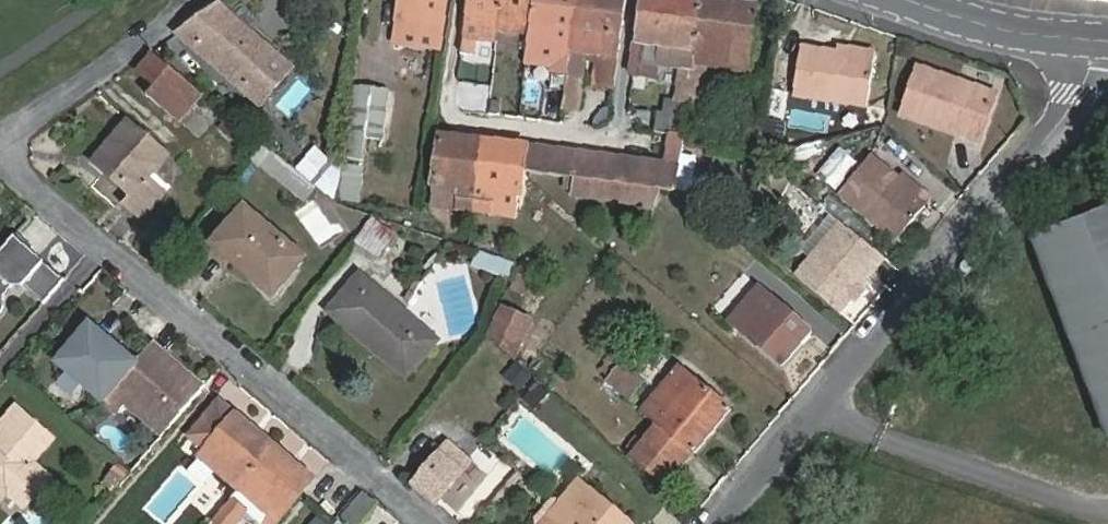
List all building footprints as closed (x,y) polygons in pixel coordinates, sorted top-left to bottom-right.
[(394,29),(392,43),(437,49),(444,0),(398,0),(394,29)] [(500,0),(466,0),(459,54),(471,55),(473,40),(474,29),(488,31),(487,42),(495,43),(496,32),(500,0)] [(532,0),(500,0),(496,32),(528,36),(532,0)] [(528,36),(525,63),(535,64),(537,47),(553,49),(550,72),(565,73),(574,0),(532,0),(528,36)] [(565,73),(563,100),(575,101),(578,76),(579,76),(582,53),(596,55),(594,71),(596,72),(595,87),(612,89),(624,0),(574,0),(565,73)] [(700,0),(637,0),(628,75),(654,78),(655,66),(678,69),(674,101),(673,113),(663,112),(660,133),(668,135),(682,136),(686,103),(692,64),(693,50),(700,0)] [(710,0),(700,0),(693,50),(751,58),(758,6),(710,0)] [(269,53),(217,3),(177,32),(240,89),(269,53)] [(488,31),(474,29),(473,40),(487,42),(488,31)] [(835,48),(834,56),(834,62),(869,67),(871,52),(835,48)] [(751,58),(693,50),(692,64),(709,66),(749,71),(751,58)] [(201,94),(150,51),(134,72),(152,86),(144,96),(179,121),(201,94)] [(834,62),(834,56),(796,51),(791,99),(865,107),(869,67),(834,62)] [(289,72),(269,53),(240,89),(259,108),(289,72)] [(709,66),(692,64),(686,103),(704,105),(709,66)] [(916,66),(902,111),(962,130),(959,138),(979,145),(997,93),(916,66)] [(349,134),(364,136),(366,121),(382,122),(386,88),(355,85),(349,134)] [(664,100),(663,112),(673,113),(674,101),(664,100)] [(962,130),(902,111),(899,119),(959,138),(962,130)] [(108,160),(101,168),(132,195),(124,204),(141,219),(163,192),(147,176),(165,153),(125,120),(99,153),(108,160)] [(361,153),(364,136),(349,134),(347,151),(361,153)] [(463,207),(473,208),(481,140),(437,135),(432,184),(459,188),(458,200),(464,201),(463,207)] [(668,135),(664,165),(678,167),(681,141),(682,136),(668,135)] [(481,140),(473,208),(483,209),(484,203),(491,204),(492,191),(519,194),(521,171),(524,145),(481,140)] [(521,171),(527,172),(531,146),(524,145),(521,171)] [(527,172),(528,172),(544,174),(546,148),(531,146),(527,172)] [(546,148),(544,174),(574,178),(656,188),(674,191),(675,189),(678,167),(664,165),(546,148)] [(92,161),(101,168),(108,160),(99,153),(92,161)] [(890,187),(895,181),(865,157),(834,195),(894,242),(919,211),(890,187)] [(678,167),(675,189),(694,191),(697,170),(678,167)] [(898,177),(895,181),(890,187),(919,211),(928,201),(898,177)] [(649,208),(656,188),(574,178),(572,195),(624,202),(649,208)] [(241,211),(213,243),(269,293),(298,259),(241,211)] [(1031,248),(1107,451),(1107,218),(1031,248)] [(356,243),(378,256),(391,233),(370,220),(356,243)] [(839,224),(794,276),(835,312),(848,297),(855,288),(881,258),(839,224)] [(4,309),(4,295),(13,285),(27,284),(45,300),(64,279),(31,251),(34,248),(18,234),(0,254),(0,314),(4,309)] [(510,288),(521,293),(532,266),(521,261),(510,288)] [(327,311),(404,374),(433,337),(356,275),(327,311)] [(502,308),(527,319),(531,310),(517,304),(521,293),(510,288),(502,308)] [(859,292),(855,288),(848,297),(852,300),(859,292)] [(809,332),(763,293),(738,322),(733,318),(729,323),(779,367),(809,332)] [(511,356),(527,319),(502,308),(500,307),(488,337),(511,356)] [(101,400),(133,363),(88,324),(55,361),(101,400)] [(204,386),(152,341),(133,363),(101,400),(116,414),(124,405),(161,437),(204,386)] [(643,380),(613,356),(604,367),(613,375),(610,379),(630,396),(643,380)] [(728,410),(677,369),(642,410),(658,422),(629,457),(663,484),(691,450),(693,452),(728,410)] [(237,487),(272,445),(235,412),(234,413),(218,401),(193,431),(209,444),(199,456),(237,487)] [(19,409),(14,405),(0,422),(0,432),(19,409)] [(3,492),(16,502),(31,501),(42,487),(42,472),(30,462),(52,437),(19,409),(0,432),(0,489),(3,492)] [(272,445),(237,487),(236,489),(238,491),(218,516),(227,523),(234,523),(252,503),(273,521),(311,477),(272,445)] [(459,472),(436,452),(410,484),(432,503),(459,472)] [(564,523),(633,523),(579,479),(558,504),(572,516),(564,523)] [(375,501),(361,490),(340,515),(351,523),(356,523),(375,501)] [(572,516),(558,504),(554,500),(548,500),(531,520),(531,523),(564,523),(572,516)]
